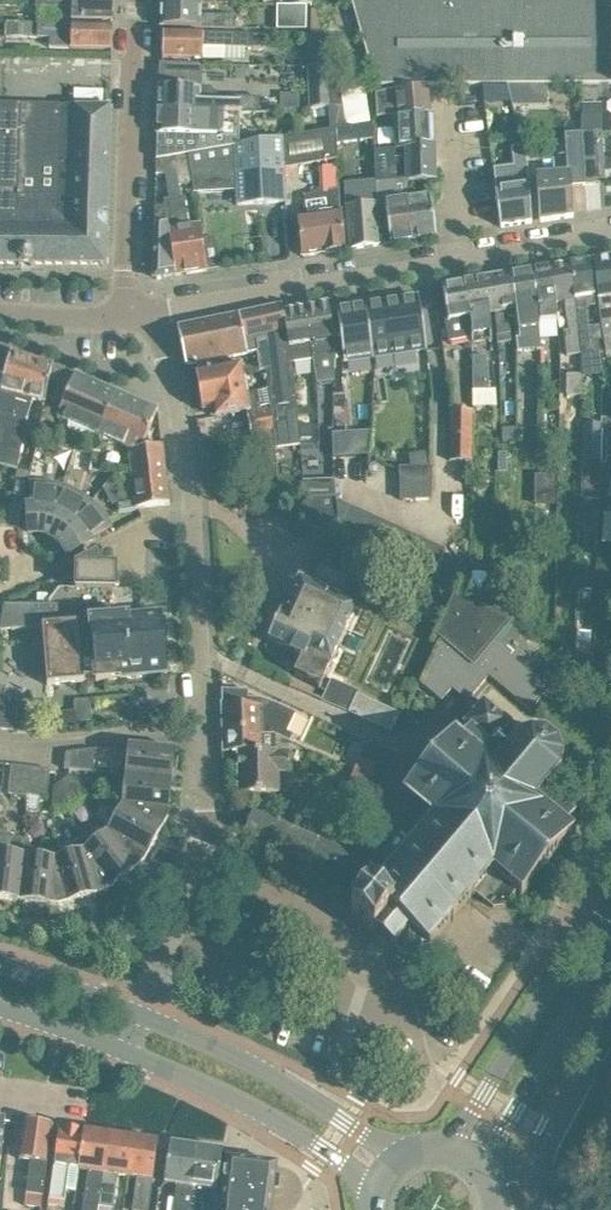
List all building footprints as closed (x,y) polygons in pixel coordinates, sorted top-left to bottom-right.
[(113,0),(35,0),(35,7),(72,8),(72,19),(113,20),(113,0)] [(465,16),(493,16),(493,0),(465,0),(465,16)] [(493,16),(519,16),(519,0),(493,0),(493,16)] [(519,16),(545,16),(545,0),(519,0),(519,16)] [(545,16),(572,16),(572,0),(545,0),(545,16)] [(586,14),(596,14),(596,0),(586,0),(586,14)] [(201,15),(201,3),(162,1),(161,27),(185,28),(234,29),(234,16),(201,15)] [(309,30),(308,5),(290,5),(278,5),(278,29),(309,30)] [(38,39),(39,24),(7,22),(6,38),(38,39)] [(113,49),(113,25),(88,26),(39,24),(38,39),(70,39),(70,49),(113,49)] [(250,35),(188,33),(163,32),(163,58),(225,60),(225,47),(249,48),(250,35)] [(596,37),(586,37),(586,52),(596,52),(596,37)] [(596,52),(586,52),(586,66),(596,66),(596,52)] [(199,100),(199,88),(201,88),(202,65),(160,63),(158,112),(239,113),(253,113),(253,112),(260,112),(260,98),(233,96),(233,100),(199,100)] [(308,66),(310,109),(342,105),(329,67),(308,66)] [(545,68),(530,68),(530,78),(545,78),(545,68)] [(560,68),(545,68),(545,78),(560,78),(560,68)] [(493,74),(478,74),(478,84),(493,84),(493,74)] [(507,74),(493,74),(493,84),(507,84),(507,74)] [(363,82),(339,86),(342,106),(344,126),(369,122),(363,82)] [(506,86),(482,86),(482,87),(482,90),(484,102),(511,102),(506,86)] [(526,86),(506,86),(511,102),(512,107),(526,107),(526,86)] [(429,114),(427,88),(394,89),(376,94),(377,116),(396,115),(396,118),(429,114)] [(61,106),(0,104),(0,265),(105,266),(110,107),(61,107),(61,106)] [(239,113),(158,112),(157,159),(234,146),(238,145),(239,113)] [(432,147),(429,114),(396,118),(399,149),(406,149),(408,176),(408,182),(432,181),(432,147)] [(371,124),(335,130),(336,143),(374,138),(371,124)] [(337,159),(336,143),(335,130),(336,127),(321,130),(283,137),(284,168),(337,159)] [(600,184),(597,148),(596,132),(581,133),(581,136),(585,185),(600,184)] [(571,186),(585,185),(581,136),(567,137),(570,174),(536,177),(540,222),(573,217),(571,186)] [(284,168),(283,137),(238,145),(234,146),(237,186),(238,205),(286,203),(284,168)] [(513,166),(493,169),(495,188),(497,204),(501,228),(532,223),(528,165),(523,147),(523,145),(510,147),(513,166)] [(237,186),(234,146),(189,154),(192,183),(194,192),(237,186)] [(410,200),(408,182),(408,176),(406,149),(399,149),(375,150),(375,179),(377,205),(381,245),(417,240),(410,200)] [(192,183),(189,154),(157,159),(156,174),(165,175),(169,200),(184,198),(184,197),(180,198),(179,186),(192,183)] [(337,165),(319,166),(321,190),(339,189),(337,165)] [(381,245),(377,205),(375,179),(358,182),(344,183),(346,207),(349,250),(381,245)] [(344,251),(339,194),(327,196),(328,203),(321,203),(301,206),(301,210),(299,217),(302,257),(344,251)] [(437,237),(433,213),(431,197),(410,200),(417,240),(437,237)] [(207,271),(203,247),(200,226),(189,227),(184,198),(169,200),(164,200),(165,206),(175,276),(207,271)] [(175,276),(165,206),(155,207),(153,276),(157,279),(175,276)] [(601,258),(593,259),(597,283),(599,296),(605,337),(607,352),(610,352),(610,257),(601,258)] [(599,296),(597,283),(593,259),(569,263),(579,323),(582,355),(600,353),(598,341),(592,341),(587,308),(595,306),(594,297),(599,296)] [(579,323),(569,263),(551,266),(557,304),(564,303),(567,324),(568,331),(564,331),(567,356),(582,355),(579,323)] [(557,304),(551,266),(532,270),(538,306),(540,323),(556,321),(556,304),(557,304)] [(538,306),(532,270),(512,273),(518,310),(519,320),(530,320),(531,331),(527,331),(528,351),(540,350),(539,323),(540,323),(538,306)] [(518,310),(512,273),(484,278),(490,314),(493,313),(493,315),(496,314),(496,318),(495,318),(498,336),(497,336),(498,343),(512,342),(509,319),(519,320),(518,310)] [(490,314),(484,278),(463,281),(471,327),(472,338),(472,344),(490,341),(490,324),(490,314)] [(471,327),(463,281),(442,285),(448,321),(445,321),(449,342),(472,338),(471,327)] [(427,350),(419,299),(365,307),(372,358),(427,350)] [(337,356),(329,303),(305,306),(312,359),(316,384),(323,383),(335,381),(335,356),(337,356)] [(287,341),(283,310),(282,306),(263,310),(271,370),(276,411),(297,408),(294,385),(291,363),(291,361),(287,341)] [(312,359),(305,306),(283,310),(287,341),(291,361),(291,363),(312,359)] [(372,358),(365,307),(336,311),(344,362),(372,358)] [(271,370),(263,310),(239,315),(245,340),(255,337),(257,350),(260,371),(266,370),(268,390),(270,408),(273,432),(275,449),(300,446),(300,442),(298,424),(297,408),(276,411),(271,370)] [(186,365),(257,350),(255,337),(245,340),(239,315),(178,327),(186,365)] [(35,359),(11,351),(0,348),(0,464),(5,465),(20,396),(26,398),(35,359)] [(486,357),(472,357),(472,391),(489,391),(486,357)] [(45,398),(51,365),(35,359),(26,398),(20,396),(5,465),(17,467),(18,462),(25,418),(26,419),(33,400),(44,403),(45,398)] [(116,393),(51,365),(45,398),(62,403),(56,418),(98,436),(116,393)] [(246,394),(241,365),(221,368),(197,373),(204,411),(213,410),(215,417),(250,411),(251,417),(248,417),(251,436),(273,432),(270,408),(261,409),(258,392),(246,394)] [(580,396),(581,375),(566,375),(566,396),(580,396)] [(268,390),(258,392),(261,409),(270,408),(268,390)] [(489,391),(472,391),(472,406),(497,405),(496,391),(489,391)] [(141,448),(157,410),(116,393),(98,436),(130,450),(141,448)] [(471,485),(472,413),(472,411),(450,411),(449,461),(466,461),(466,485),(471,485)] [(312,423),(298,424),(300,442),(313,440),(312,423)] [(583,424),(582,463),(601,464),(602,425),(583,424)] [(517,428),(503,429),(503,440),(517,439),(517,428)] [(347,436),(332,437),(334,461),(348,460),(347,436)] [(170,504),(164,457),(162,445),(141,448),(130,450),(128,456),(133,485),(135,501),(119,503),(120,511),(170,504)] [(19,461),(15,480),(29,483),(33,464),(19,461)] [(582,463),(581,500),(600,500),(601,464),(582,463)] [(430,467),(397,468),(398,501),(430,500),(430,467)] [(46,534),(63,487),(55,485),(38,483),(30,483),(32,509),(27,509),(28,533),(35,532),(46,534)] [(60,541),(91,502),(85,497),(70,489),(63,487),(46,534),(45,536),(59,543),(60,541)] [(308,497),(313,536),(334,535),(336,530),(339,523),(337,499),(336,496),(308,497)] [(6,525),(19,527),(25,500),(12,497),(6,525)] [(338,532),(351,506),(337,499),(339,523),(336,530),(338,532)] [(111,528),(107,521),(96,507),(91,502),(60,541),(67,550),(70,556),(91,545),(88,540),(111,528)] [(365,513),(351,506),(338,532),(352,539),(365,513)] [(365,513),(352,539),(365,545),(378,519),(365,513)] [(378,519),(365,545),(379,552),(391,526),(378,519)] [(391,526),(379,552),(392,558),(405,532),(391,526)] [(405,532),(392,558),(406,565),(418,539),(405,532)] [(418,539),(406,565),(419,571),(432,545),(418,539)] [(311,558),(357,571),(361,555),(316,542),(311,558)] [(432,545),(419,571),(433,578),(445,552),(432,545)] [(116,589),(117,566),(103,566),(97,555),(76,566),(76,588),(116,589)] [(451,560),(442,581),(469,593),(470,568),(451,560)] [(356,609),(300,583),(284,617),(281,616),(268,643),(302,659),(294,675),(318,686),(317,688),(319,689),(356,609)] [(133,607),(134,590),(134,589),(116,589),(76,588),(59,588),(48,602),(48,605),(114,607),(133,607)] [(512,653),(501,643),(498,647),(491,641),(508,622),(511,623),(512,622),(453,595),(435,635),(436,636),(438,633),(444,639),(422,685),(441,701),(458,682),(473,695),(489,677),(530,712),(549,690),(539,682),(510,656),(512,653)] [(114,607),(48,605),(4,604),(0,627),(0,631),(43,628),(47,685),(85,682),(84,676),(95,675),(96,681),(167,676),(162,617),(116,620),(114,607)] [(549,670),(539,682),(549,690),(552,692),(562,681),(549,670)] [(400,714),(357,694),(358,691),(332,679),(322,700),(392,732),(400,714)] [(274,703),(260,699),(247,699),(247,691),(222,690),(222,703),(223,729),(261,730),(261,735),(275,734),(290,742),(294,735),(288,732),(297,713),(274,703)] [(15,731),(18,702),(4,701),(0,729),(15,731)] [(521,896),(574,833),(567,827),(575,818),(555,801),(561,794),(551,786),(552,785),(550,783),(557,775),(560,776),(562,771),(559,770),(561,761),(564,761),(563,756),(561,756),(558,747),(560,746),(557,741),(555,743),(548,737),(549,735),(544,732),(543,735),(534,733),(534,731),(529,731),(529,734),(520,737),(519,735),(510,727),(512,725),(484,701),(462,727),(463,727),(457,735),(455,733),(449,740),(450,741),(409,789),(408,789),(402,796),(409,802),(404,807),(405,817),(422,831),(414,841),(412,840),(410,843),(411,844),(393,866),(391,864),(389,867),(390,869),(372,891),(370,889),(350,913),(374,933),(374,932),(384,940),(392,947),(395,947),(397,952),(401,956),(406,958),(411,958),(417,956),(420,952),(423,947),(425,944),(429,947),(434,942),(433,942),(472,895),(474,897),(476,894),(493,908),(503,907),(516,892),(521,896)] [(34,704),(18,702),(15,731),(30,733),(34,704)] [(290,772),(289,752),(275,752),(275,734),(261,735),(261,730),(223,729),(223,752),(238,752),(239,794),(278,793),(278,772),(290,772)] [(171,782),(175,750),(130,745),(127,769),(126,776),(171,782)] [(394,759),(366,747),(361,758),(360,757),(355,770),(385,782),(394,759)] [(93,772),(95,749),(66,753),(64,769),(93,772)] [(27,797),(30,767),(11,765),(8,795),(27,797)] [(50,770),(30,767),(27,797),(25,810),(39,812),(40,798),(47,799),(50,770)] [(378,801),(385,782),(355,770),(349,783),(365,790),(363,795),(378,801)] [(167,820),(171,782),(126,776),(121,807),(162,829),(167,820)] [(143,862),(162,829),(121,807),(107,833),(134,869),(143,862)] [(319,838),(277,822),(255,812),(248,818),(249,826),(245,835),(279,849),(277,854),(299,863),(304,850),(351,870),(357,855),(319,838)] [(106,892),(134,869),(107,833),(84,851),(96,895),(106,892)] [(25,857),(5,854),(7,838),(0,837),(0,899),(19,901),(25,857)] [(96,895),(84,851),(55,860),(49,904),(59,905),(96,895)] [(49,904),(55,860),(25,857),(19,901),(49,904)] [(43,1195),(52,1126),(25,1123),(20,1159),(30,1160),(26,1193),(43,1195)] [(74,1193),(77,1170),(83,1131),(59,1127),(49,1200),(63,1202),(64,1192),(74,1193)] [(98,1207),(107,1134),(83,1131),(77,1170),(87,1172),(82,1205),(98,1207)] [(132,1138),(107,1134),(98,1207),(98,1209),(113,1209),(117,1176),(127,1177),(132,1138)] [(158,1142),(132,1138),(127,1177),(135,1179),(131,1209),(149,1209),(158,1142)] [(195,1147),(170,1143),(164,1184),(176,1185),(173,1209),(187,1209),(195,1147)] [(223,1152),(223,1151),(195,1147),(187,1209),(201,1209),(204,1190),(217,1191),(223,1152)] [(227,1153),(224,1177),(220,1209),(271,1209),(277,1164),(236,1159),(237,1154),(227,1153)]
